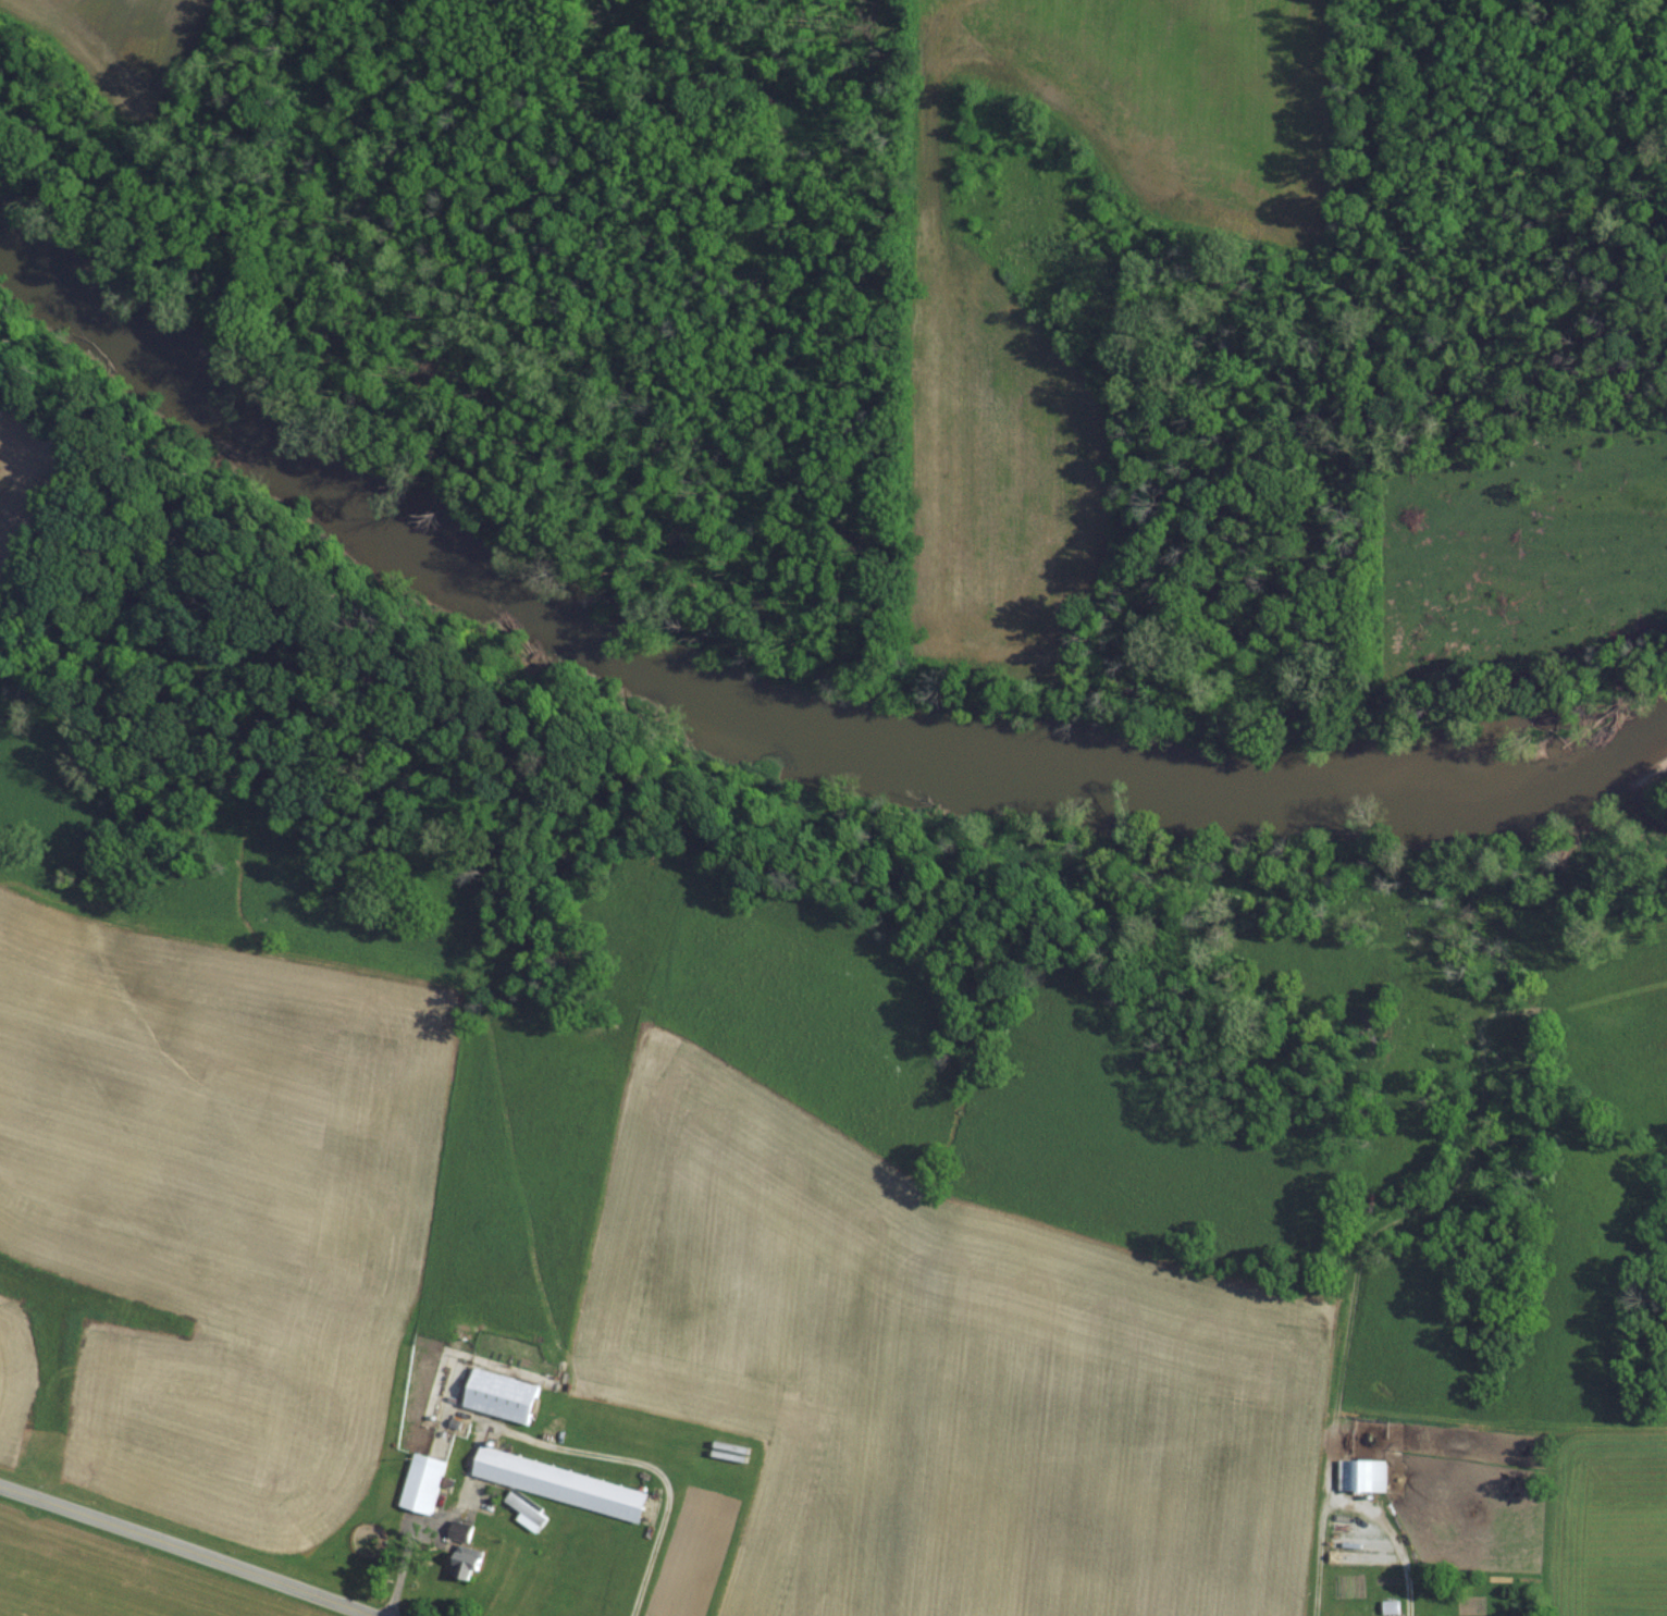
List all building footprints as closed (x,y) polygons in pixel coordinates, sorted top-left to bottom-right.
[(545,1385),(476,1366),(465,1406),(534,1424),(545,1385)] [(653,1490),(484,1446),(476,1474),(515,1484),(510,1505),(520,1508),(517,1522),(545,1529),(550,1512),(534,1508),(538,1494),(645,1522),(653,1490)] [(450,1460),(417,1451),(402,1504),(435,1513),(450,1460)] [(1341,1458),(1340,1489),(1389,1491),(1390,1460),(1341,1458)]
